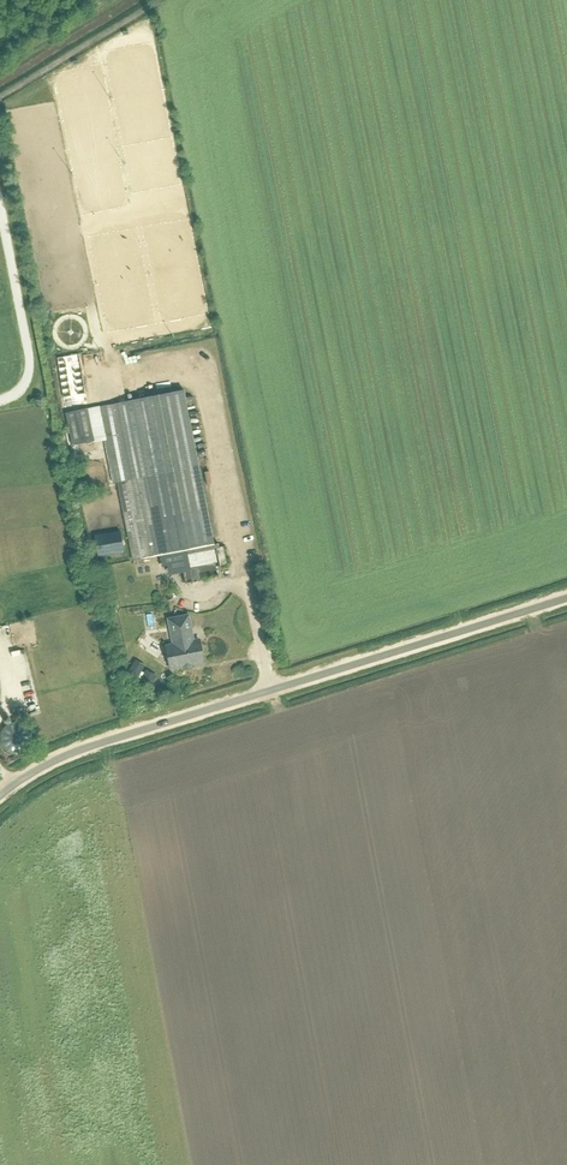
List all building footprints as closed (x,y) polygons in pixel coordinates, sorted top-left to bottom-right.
[(132,560),(160,555),(162,566),(186,561),(187,568),(182,569),(185,583),(199,580),(199,577),(217,574),(215,562),(216,562),(213,545),(214,544),(184,389),(97,406),(112,483),(117,482),(132,560)] [(71,445),(94,440),(87,408),(65,413),(71,445)] [(150,614),(143,616),(147,634),(153,633),(150,614)] [(193,641),(188,615),(169,619),(174,645),(170,645),(173,658),(172,659),(173,664),(174,665),(175,667),(194,663),(196,664),(201,663),(202,662),(203,661),(203,660),(204,658),(203,653),(201,652),(199,640),(193,641)] [(38,699),(30,701),(32,709),(40,706),(38,699)]
